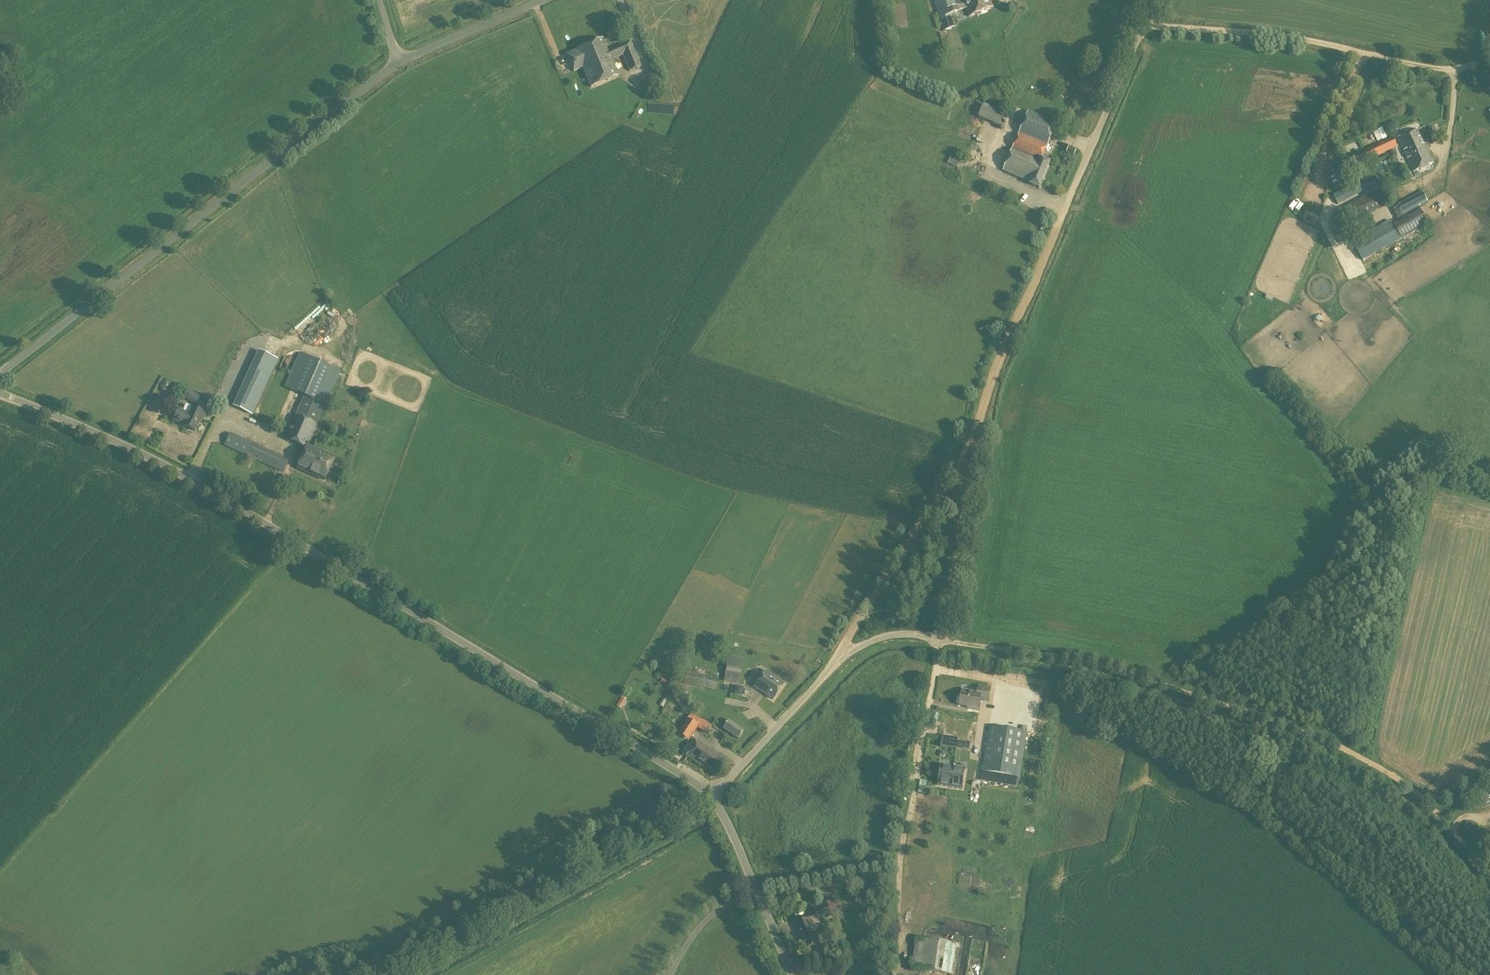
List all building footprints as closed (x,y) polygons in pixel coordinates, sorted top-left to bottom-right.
[(990,0),(973,0),(968,2),(967,0),(935,0),(946,30),(955,27),(950,15),(967,9),(970,17),(993,8),(990,0)] [(608,50),(604,40),(568,54),(575,71),(584,68),(592,87),(619,76),(612,60),(624,55),(630,71),(642,66),(631,41),(608,50)] [(648,104),(648,111),(674,112),(675,104),(648,104)] [(1000,127),(1006,115),(984,104),(978,117),(1000,127)] [(1040,188),(1051,162),(1043,158),(1058,124),(1030,112),(1005,171),(1030,182),(1030,184),(1040,188)] [(1434,163),(1418,129),(1399,138),(1404,149),(1401,150),(1403,154),(1406,153),(1415,172),(1434,163)] [(1368,160),(1397,147),(1393,138),(1340,162),(1343,171),(1367,160),(1368,160)] [(1069,146),(1066,152),(1074,155),(1077,149),(1069,146)] [(1391,157),(1395,167),(1400,165),(1396,155),(1391,157)] [(958,168),(961,161),(951,157),(948,163),(958,168)] [(1372,175),(1333,195),(1336,201),(1370,183),(1374,181),(1372,175)] [(1344,226),(1387,205),(1380,190),(1336,212),(1344,226)] [(1397,217),(1427,201),(1423,193),(1393,209),(1397,217)] [(1400,239),(1427,224),(1419,210),(1394,225),(1391,219),(1352,241),(1363,261),(1401,240),(1400,239)] [(258,350),(241,388),(260,397),(278,359),(258,350)] [(308,443),(340,371),(299,353),(284,388),(303,396),(285,439),(304,447),(306,442),(308,443)] [(196,405),(200,396),(186,390),(182,398),(196,405)] [(193,407),(186,404),(183,410),(180,408),(174,419),(185,424),(185,425),(196,431),(202,419),(203,420),(206,413),(194,407),(193,407)] [(276,469),(281,458),(229,434),(224,445),(276,469)] [(325,480),(329,471),(330,471),(332,468),(331,466),(335,457),(308,446),(298,468),(325,480)] [(739,684),(745,659),(728,655),(725,668),(726,668),(724,681),(739,684)] [(773,699),(784,683),(765,671),(754,687),(773,699)] [(695,686),(698,674),(687,672),(685,684),(695,686)] [(719,679),(709,676),(706,689),(717,691),(719,679)] [(990,701),(992,688),(980,686),(979,692),(964,690),(961,705),(968,707),(968,708),(980,710),(982,700),(990,701)] [(621,709),(626,699),(622,697),(616,706),(621,709)] [(698,726),(687,718),(682,725),(677,733),(688,741),(698,726)] [(738,739),(745,730),(729,719),(723,728),(738,739)] [(1016,810),(1028,731),(989,725),(977,804),(1016,810)] [(940,747),(953,747),(953,737),(940,736),(940,747)] [(714,773),(724,759),(698,741),(688,755),(714,773)] [(951,787),(955,766),(954,766),(942,765),(939,785),(951,787)] [(967,768),(955,766),(951,787),(964,789),(967,768)] [(820,921),(833,916),(828,903),(815,908),(818,916),(811,919),(811,918),(797,924),(807,948),(821,943),(817,934),(825,931),(820,921)] [(952,974),(956,943),(916,938),(912,968),(952,974)] [(862,960),(861,970),(876,970),(876,960),(862,960)]
